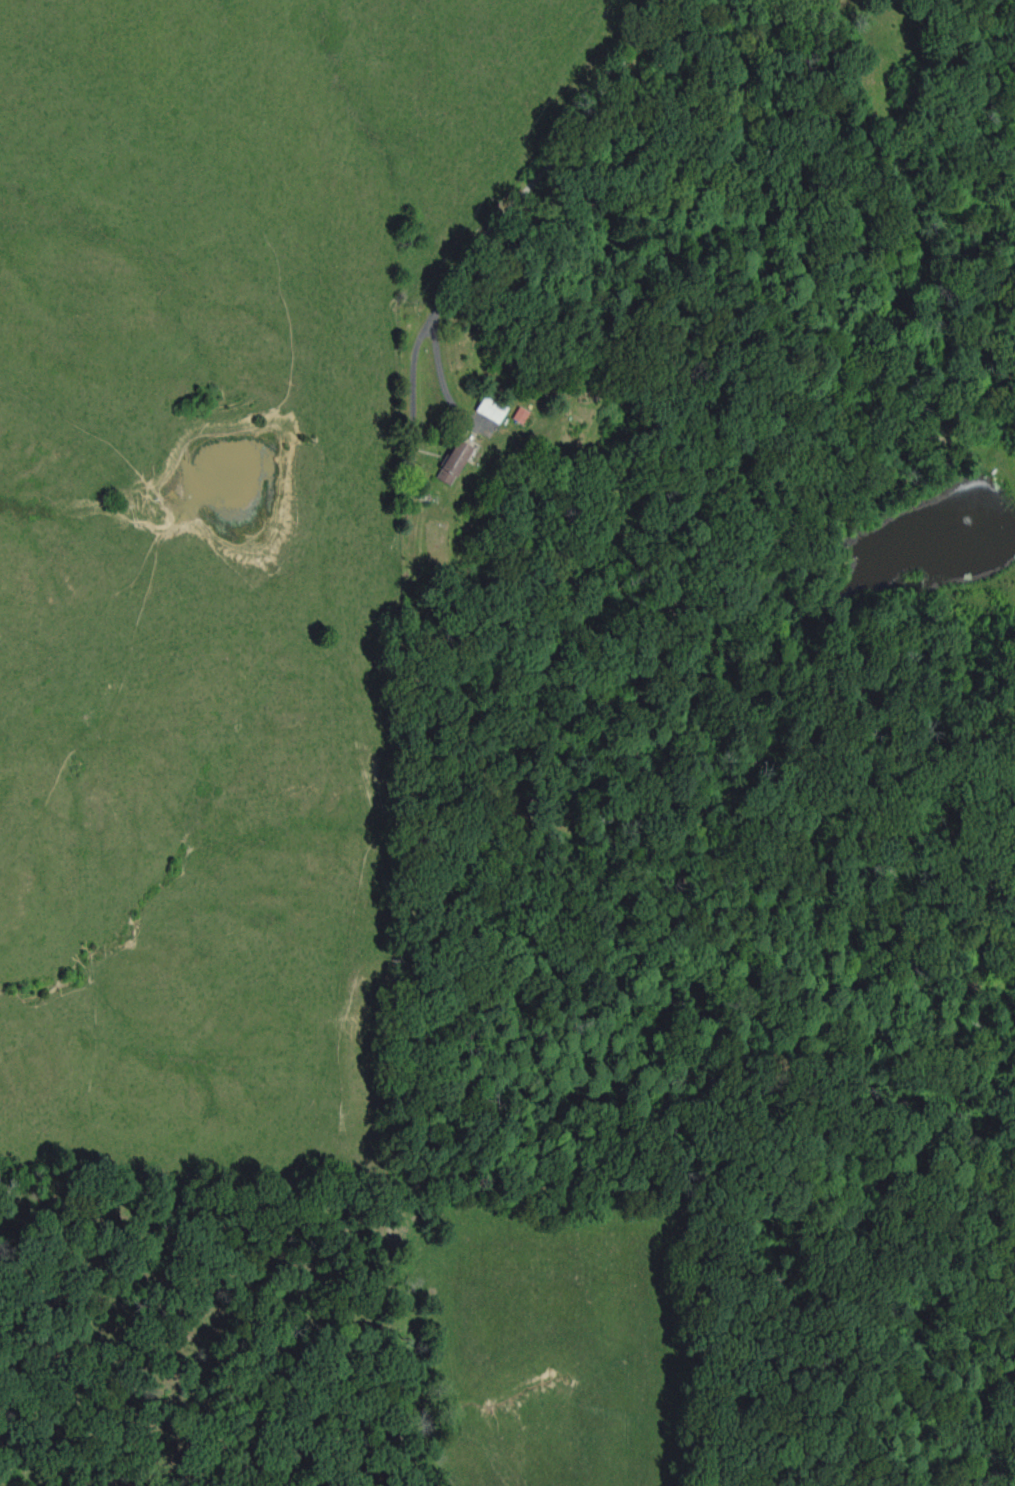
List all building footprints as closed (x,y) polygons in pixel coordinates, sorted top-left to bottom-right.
[(495,422),(504,404),(480,392),(471,410),(495,422)] [(508,417),(519,424),(526,411),(516,405),(508,417)] [(465,447),(450,439),(430,476),(445,484),(465,447)]
